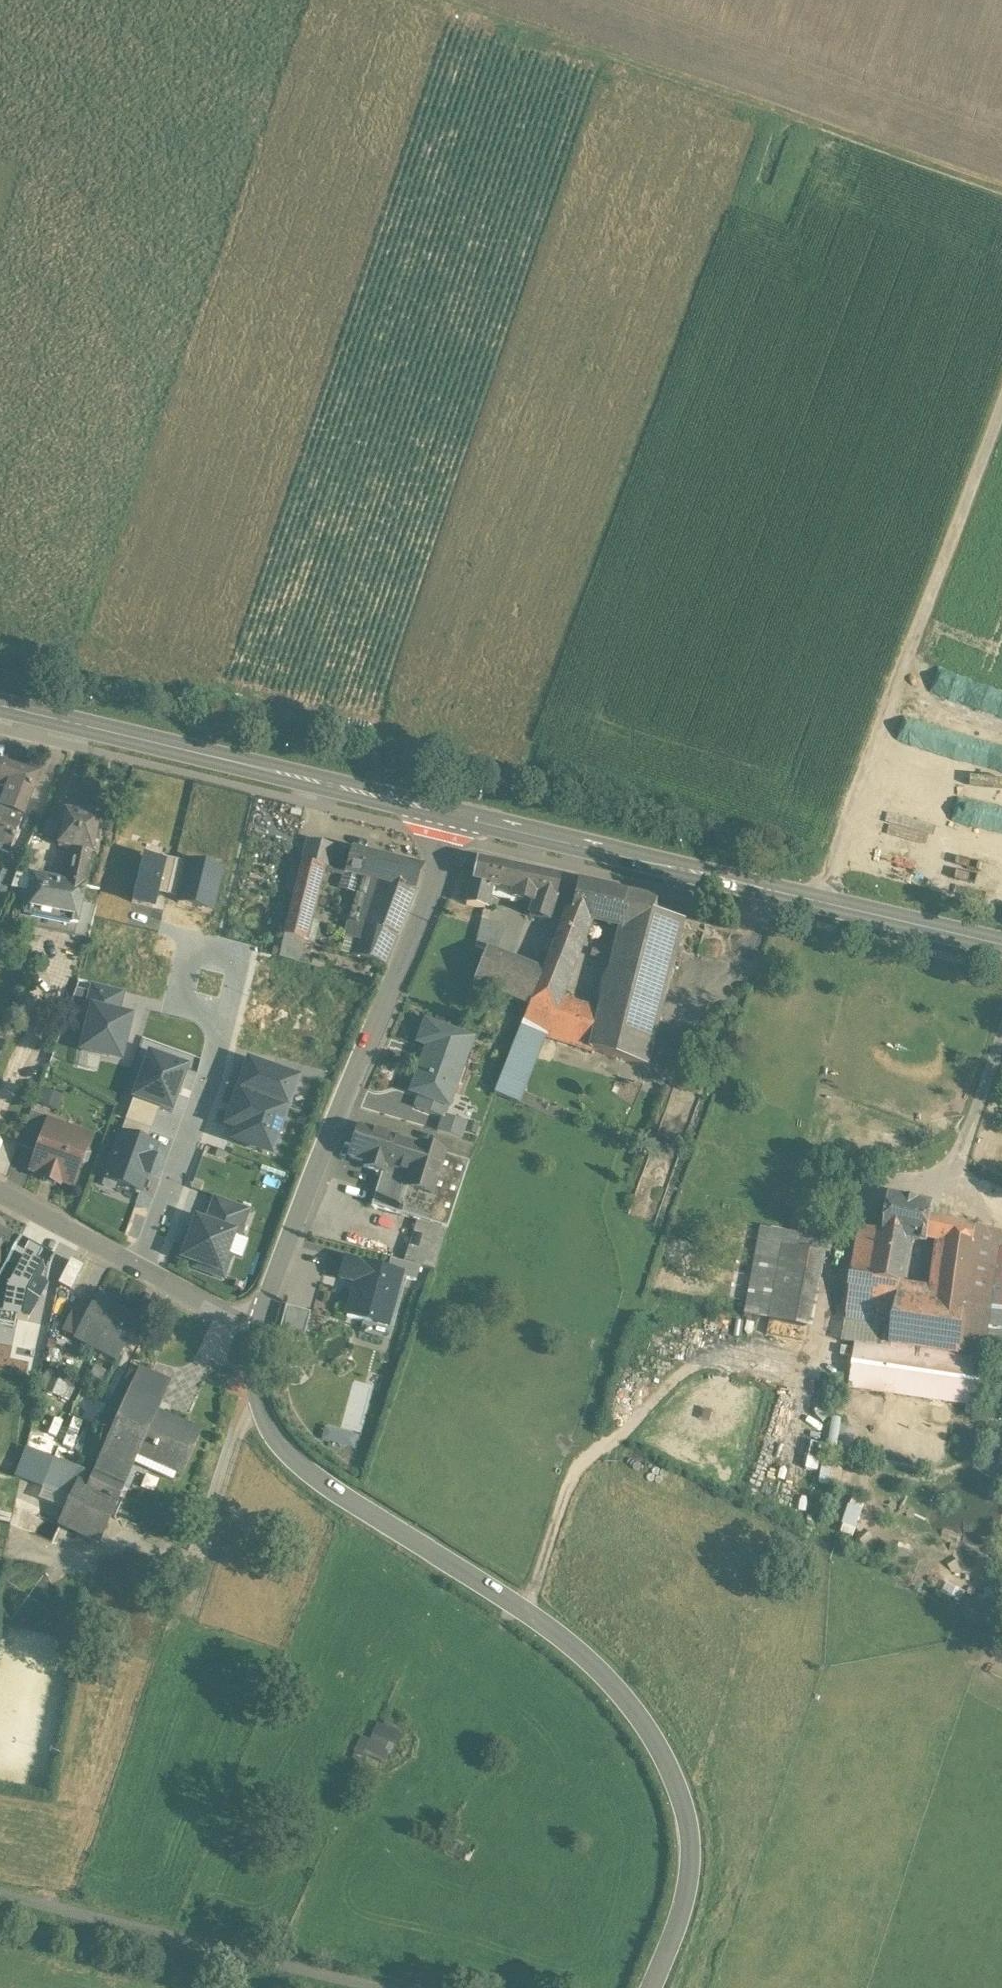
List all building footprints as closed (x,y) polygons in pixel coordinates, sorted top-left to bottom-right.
[(0,768),(0,788),(7,790),(29,798),(35,780),(0,768)] [(7,790),(0,810),(0,812),(21,820),(29,798),(7,790)] [(8,856),(21,820),(0,812),(0,853),(8,856)] [(99,818),(82,815),(81,820),(64,817),(57,851),(72,854),(90,858),(99,818)] [(332,849),(307,843),(301,866),(321,871),(322,871),(326,872),(332,849)] [(90,858),(72,854),(65,886),(84,890),(90,858)] [(422,871),(351,854),(345,877),(379,885),(365,931),(367,932),(396,939),(411,903),(422,871)] [(161,867),(155,896),(167,898),(175,863),(163,861),(161,867)] [(155,896),(161,867),(141,862),(131,906),(152,910),(155,896)] [(175,863),(167,898),(177,901),(185,866),(175,863)] [(517,872),(476,864),(468,896),(486,900),(487,892),(497,894),(497,890),(513,893),(517,872)] [(219,873),(185,866),(177,901),(176,906),(210,913),(219,873)] [(321,871),(301,866),(283,940),(304,946),(321,871)] [(559,881),(517,872),(513,893),(517,894),(536,898),(553,901),(559,881)] [(27,899),(31,879),(15,876),(7,895),(27,899)] [(65,886),(31,879),(27,899),(23,916),(75,927),(76,927),(80,906),(84,890),(65,886)] [(630,896),(578,885),(570,915),(565,914),(558,931),(580,939),(588,919),(622,927),(630,896)] [(516,904),(533,907),(536,898),(517,894),(516,904)] [(486,900),(468,896),(465,909),(483,912),(486,900)] [(660,902),(630,896),(622,927),(611,968),(641,973),(656,916),(660,902)] [(553,901),(536,898),(533,907),(528,919),(548,925),(553,901)] [(95,909),(80,906),(76,927),(75,927),(72,939),(87,942),(95,909)] [(686,923),(656,916),(641,973),(671,979),(686,923)] [(502,929),(479,924),(473,949),(483,953),(483,952),(494,956),(502,929)] [(558,931),(539,979),(562,986),(580,939),(558,931)] [(396,939),(367,932),(359,961),(384,968),(396,939)] [(494,956),(483,952),(483,953),(472,985),(528,1007),(540,974),(494,956)] [(641,973),(611,968),(603,999),(632,1010),(641,973)] [(671,979),(641,973),(632,1010),(662,1017),(671,979)] [(562,986),(539,979),(522,1025),(553,1034),(650,1062),(662,1017),(632,1010),(603,999),(562,986)] [(124,994),(89,986),(83,1010),(90,1012),(91,1011),(119,1018),(124,994)] [(119,1018),(91,1011),(90,1012),(80,1054),(119,1063),(129,1020),(119,1018)] [(0,1014),(0,1040),(1,1040),(10,1017),(0,1014)] [(472,1041),(424,1024),(416,1045),(426,1048),(409,1095),(420,1099),(443,1108),(447,1109),(454,1089),(448,1087),(458,1060),(464,1062),(472,1041)] [(553,1034),(522,1025),(491,1102),(522,1113),(553,1034)] [(132,1101),(158,1110),(171,1115),(187,1069),(148,1055),(132,1101)] [(248,1065),(238,1093),(287,1111),(297,1082),(248,1065)] [(42,1088),(36,1103),(55,1112),(62,1096),(42,1088)] [(271,1156),(287,1111),(238,1093),(226,1128),(237,1131),(233,1143),(271,1156)] [(443,1108),(420,1099),(416,1109),(439,1118),(440,1115),(443,1108)] [(124,1123),(150,1132),(158,1110),(132,1101),(124,1123)] [(51,1121),(30,1113),(18,1147),(38,1154),(48,1126),(49,1126),(51,1121)] [(470,1124),(440,1115),(439,1118),(434,1133),(465,1142),(470,1124)] [(119,1136),(146,1145),(150,1132),(124,1123),(119,1136)] [(49,1126),(48,1126),(38,1154),(32,1171),(73,1186),(81,1165),(83,1166),(87,1164),(90,1157),(88,1153),(85,1152),(87,1148),(72,1143),(74,1136),(49,1126)] [(417,1150),(392,1142),(393,1141),(358,1130),(349,1158),(365,1163),(363,1168),(380,1174),(370,1207),(411,1220),(445,1231),(468,1164),(418,1148),(417,1150)] [(146,1145),(119,1136),(104,1181),(140,1194),(146,1176),(147,1177),(153,1160),(152,1159),(155,1148),(146,1145)] [(213,1198),(204,1224),(233,1235),(240,1237),(250,1211),(213,1198)] [(934,1206),(890,1198),(884,1235),(875,1282),(902,1287),(909,1245),(910,1240),(928,1243),(929,1237),(932,1219),(934,1206)] [(1001,1233),(932,1219),(929,1237),(950,1242),(941,1302),(965,1306),(960,1355),(984,1359),(1001,1233)] [(411,1220),(398,1260),(420,1266),(432,1269),(445,1231),(411,1220)] [(836,1227),(804,1220),(801,1236),(798,1250),(819,1254),(830,1257),(836,1227)] [(204,1224),(196,1221),(187,1246),(184,1244),(179,1258),(196,1264),(195,1268),(223,1278),(231,1256),(226,1255),(233,1235),(204,1224)] [(801,1236),(761,1228),(744,1315),(805,1327),(819,1254),(798,1250),(801,1236)] [(884,1235),(860,1230),(853,1279),(875,1282),(884,1235)] [(0,1233),(0,1276),(18,1242),(0,1233)] [(18,1242),(0,1276),(0,1318),(27,1323),(46,1289),(39,1285),(43,1276),(41,1269),(45,1271),(52,1259),(18,1242)] [(398,1260),(390,1258),(386,1273),(400,1276),(416,1281),(420,1266),(398,1260)] [(71,1262),(58,1286),(69,1291),(82,1267),(71,1262)] [(386,1273),(344,1262),(339,1280),(355,1284),(346,1317),(386,1328),(400,1276),(386,1273)] [(875,1282),(853,1279),(846,1321),(894,1327),(898,1296),(900,1296),(902,1287),(875,1282)] [(137,1324),(109,1309),(113,1303),(98,1295),(87,1316),(74,1309),(61,1332),(97,1352),(101,1345),(120,1355),(137,1324)] [(900,1296),(898,1296),(894,1327),(891,1345),(960,1355),(965,1306),(941,1302),(900,1296)] [(309,1316),(286,1309),(277,1339),(300,1346),(309,1316)] [(960,1355),(891,1345),(894,1327),(846,1321),(844,1344),(856,1347),(849,1389),(981,1407),(988,1360),(960,1355)] [(168,1385),(140,1372),(94,1476),(122,1488),(136,1457),(151,1463),(152,1460),(183,1473),(199,1435),(154,1415),(168,1385)] [(320,1441),(353,1448),(356,1434),(323,1427),(320,1441)] [(45,1490),(67,1498),(77,1469),(56,1461),(45,1490)] [(122,1488),(94,1476),(88,1491),(78,1486),(61,1524),(99,1540),(122,1488)] [(403,1734),(376,1721),(360,1753),(386,1766),(403,1734)]
